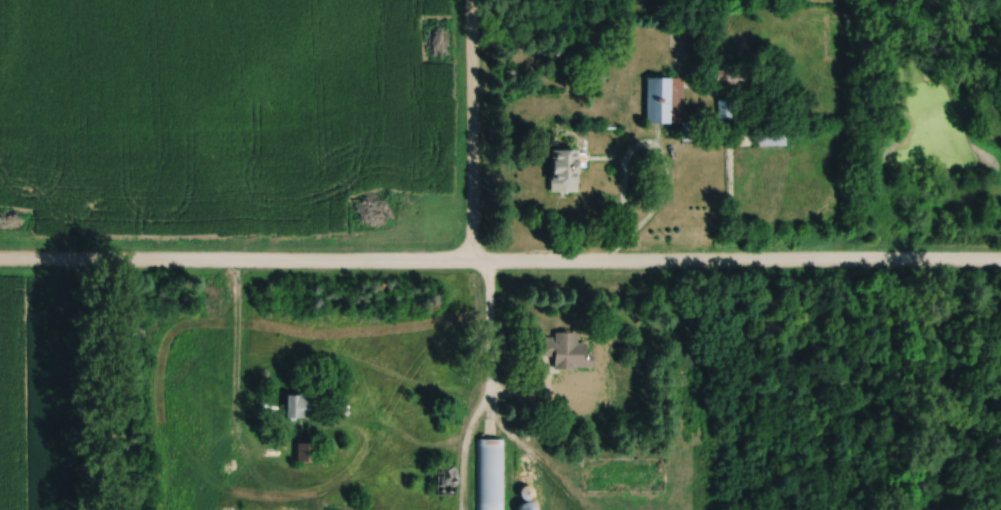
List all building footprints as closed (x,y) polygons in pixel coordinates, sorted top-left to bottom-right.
[(648,78),(648,123),(684,123),(684,78),(648,78)] [(720,118),(733,118),(733,100),(720,100),(720,118)] [(787,136),(760,136),(760,146),(787,146),(787,136)] [(552,192),(579,192),(579,150),(552,150),(552,192)] [(578,332),(555,332),(555,336),(539,336),(539,356),(555,356),(555,368),(594,368),(594,352),(588,352),(588,342),(578,342),(578,332)] [(287,417),(315,417),(315,393),(287,393),(287,417)] [(479,438),(479,509),(506,509),(506,439),(479,438)] [(314,459),(314,442),(298,442),(298,459),(314,459)] [(436,493),(456,493),(456,464),(436,464),(436,493)] [(531,500),(518,509),(539,509),(531,500)]
